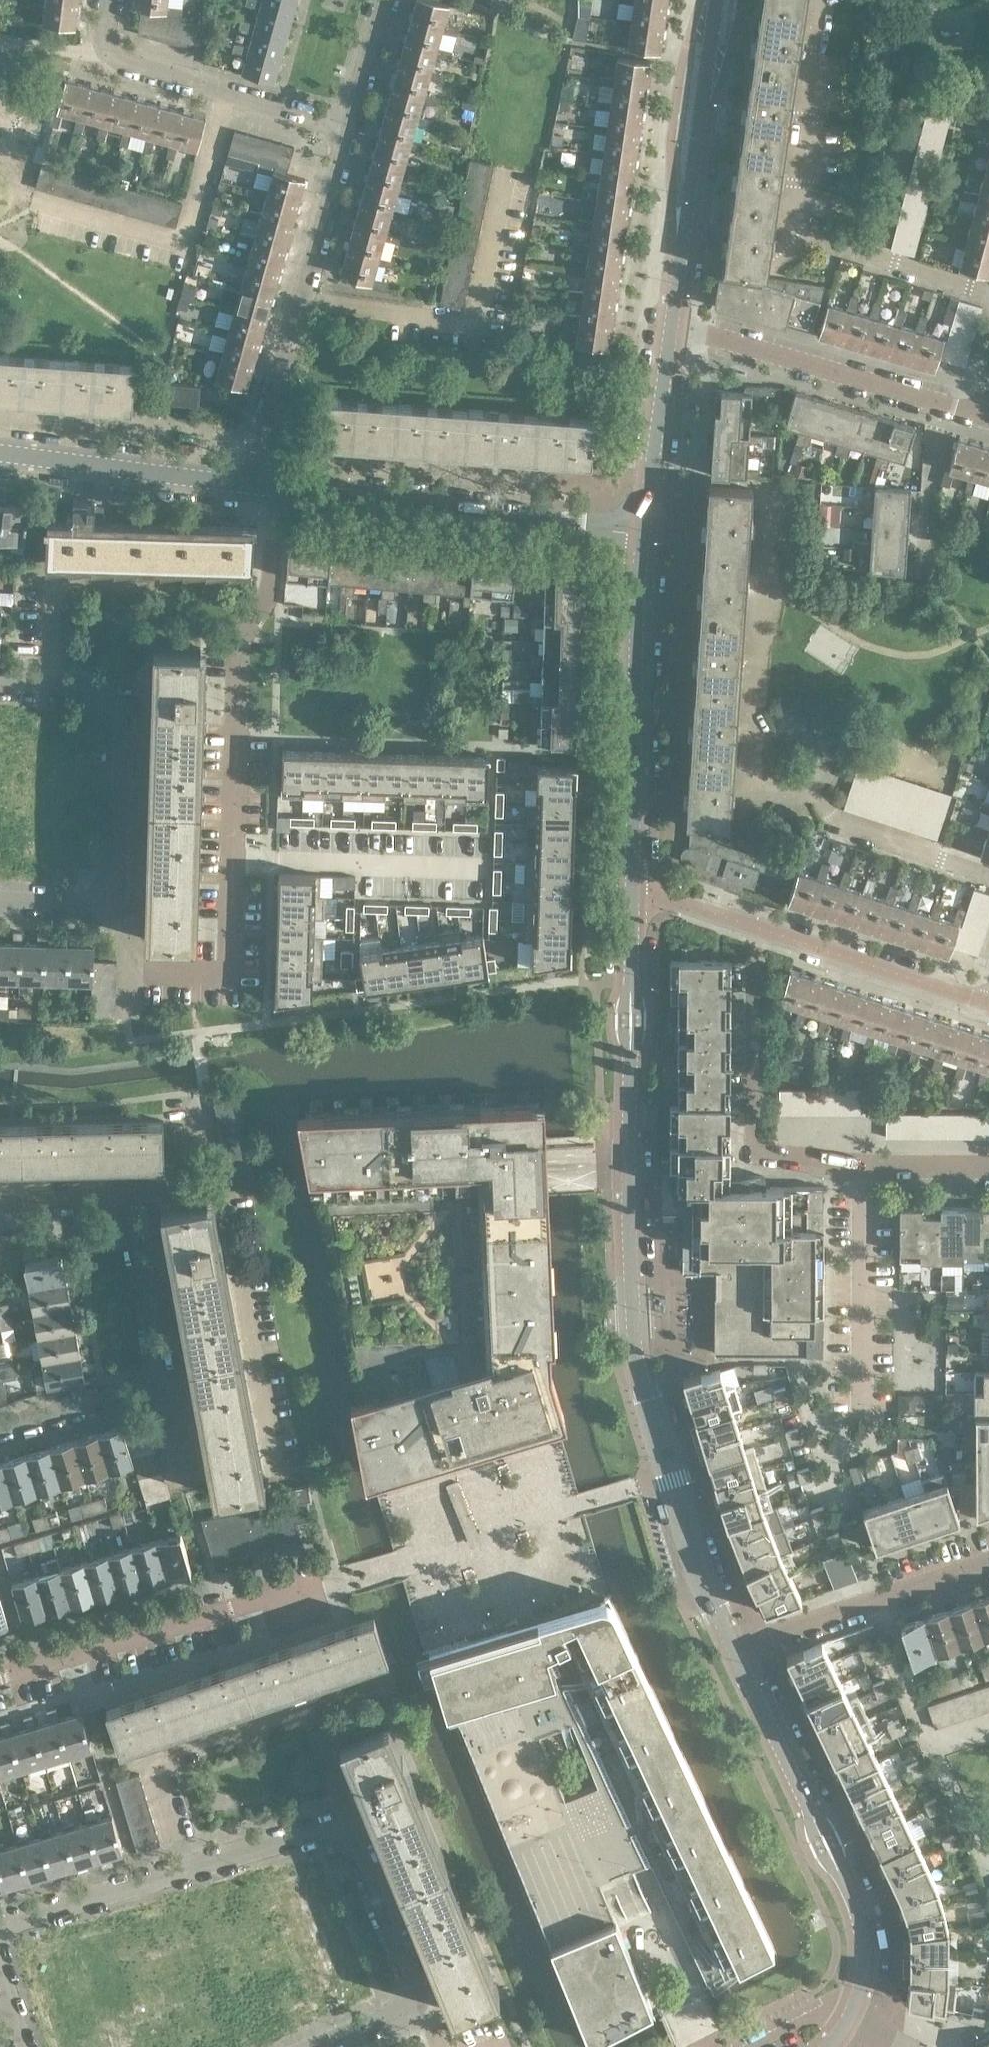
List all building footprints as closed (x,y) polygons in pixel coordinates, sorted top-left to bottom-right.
[(29,2),(44,5),(42,22),(42,23),(43,23),(75,27),(78,3),(49,0),(29,0),(29,2)] [(133,5),(133,7),(140,8),(157,10),(165,11),(164,15),(168,16),(180,17),(181,17),(182,8),(166,6),(167,0),(134,0),(133,5)] [(256,21),(255,26),(286,35),(293,11),(262,2),(262,0),(246,0),(245,3),(260,8),(256,21)] [(262,2),(293,11),(296,0),(262,0),(262,2)] [(411,18),(442,28),(441,33),(457,34),(459,27),(444,23),(449,3),(437,0),(416,0),(411,18)] [(575,37),(587,38),(592,0),(580,0),(575,37)] [(632,18),(631,21),(663,26),(667,2),(649,0),(619,0),(618,1),(634,3),(632,18)] [(762,1),(805,8),(806,0),(762,0),(762,1)] [(805,8),(762,1),(752,68),(795,75),(805,8)] [(157,10),(140,8),(137,33),(150,37),(157,10)] [(157,10),(150,37),(162,40),(168,16),(164,15),(165,11),(157,10)] [(168,16),(162,40),(173,43),(180,17),(168,16)] [(180,17),(173,43),(185,46),(191,23),(181,20),(181,17),(180,17)] [(630,27),(628,46),(660,51),(663,26),(631,21),(632,18),(616,17),(615,24),(630,27)] [(411,18),(404,42),(436,51),(435,56),(450,57),(452,50),(437,45),(441,33),(442,28),(411,18)] [(253,31),(250,44),(249,49),(280,58),(286,35),(255,26),(256,21),(241,20),(238,26),(253,31)] [(191,23),(185,46),(197,49),(203,26),(191,23)] [(247,54),(242,73),(273,81),(280,58),(249,49),(250,44),(234,42),(232,50),(247,54)] [(436,51),(404,42),(398,64),(430,73),(429,78),(444,80),(446,74),(431,69),(435,56),(436,51)] [(603,50),(602,52),(601,60),(616,62),(614,76),(613,80),(646,85),(650,60),(617,55),(617,53),(603,50)] [(430,73),(398,64),(392,87),(424,97),(422,101),(438,103),(440,96),(425,92),(429,78),(430,73)] [(795,75),(752,68),(742,135),(786,142),(795,75)] [(613,85),(611,100),(610,104),(643,108),(646,85),(613,80),(614,76),(599,75),(598,83),(613,85)] [(81,116),(89,85),(65,79),(57,110),(54,109),(49,124),(58,126),(63,111),(78,115),(81,116)] [(573,85),(562,83),(559,98),(571,100),(573,85)] [(112,92),(89,85),(81,116),(78,115),(74,130),(81,132),(85,118),(100,122),(104,123),(112,92)] [(424,97),(392,87),(385,111),(417,120),(416,123),(431,127),(433,120),(418,116),(422,101),(424,97)] [(104,123),(100,122),(97,137),(105,139),(109,124),(124,128),(127,129),(136,98),(112,92),(104,123)] [(466,94),(463,106),(474,108),(477,96),(466,94)] [(930,97),(927,109),(950,115),(953,103),(930,97)] [(127,129),(124,128),(120,144),(127,145),(132,131),(146,135),(150,135),(159,104),(136,98),(127,129)] [(610,109),(607,124),(607,127),(639,132),(643,108),(610,104),(611,100),(595,100),(594,107),(610,109)] [(150,135),(146,135),(143,150),(151,152),(155,137),(169,141),(173,142),(182,111),(159,104),(150,135)] [(927,109),(924,120),(947,126),(950,115),(927,109)] [(173,142),(169,141),(167,156),(173,158),(178,144),(197,148),(206,117),(182,111),(173,142)] [(385,111),(379,133),(411,142),(410,147),(425,150),(427,143),(412,138),(416,123),(417,120),(385,111)] [(924,120),(921,131),(944,138),(947,126),(924,120)] [(982,120),(980,127),(988,130),(988,121),(982,120)] [(606,133),(604,148),(604,151),(636,156),(639,132),(607,127),(607,124),(592,123),(591,131),(606,133)] [(235,129),(228,152),(240,156),(247,132),(235,129)] [(921,131),(918,143),(941,150),(944,138),(921,131)] [(247,132),(240,156),(252,159),(259,136),(247,132)] [(411,142),(379,133),(373,157),(405,165),(404,170),(419,172),(420,166),(406,162),(410,147),(411,142)] [(786,142),(742,135),(733,202),(776,209),(786,142)] [(252,159),(259,161),(263,163),(270,139),(259,136),(252,159)] [(263,163),(275,166),(282,142),(270,139),(263,163)] [(275,166),(274,168),(286,172),(294,145),(282,142),(275,166)] [(918,143),(915,155),(938,161),(941,150),(918,143)] [(976,143),(973,150),(988,154),(984,169),(983,173),(988,174),(988,146),(976,143)] [(603,157),(601,172),(600,175),(632,179),(636,156),(604,151),(604,148),(588,147),(587,154),(603,157)] [(938,161),(915,155),(912,167),(935,173),(938,161)] [(405,165),(373,157),(366,180),(398,189),(397,193),(412,196),(414,189),(399,184),(404,170),(405,165)] [(470,159),(467,172),(491,177),(494,164),(470,159)] [(275,166),(263,163),(259,161),(257,170),(272,174),(268,189),(267,193),(299,201),(305,177),(286,172),(274,168),(275,166)] [(35,186),(37,187),(47,189),(53,167),(41,164),(35,186)] [(983,173),(984,169),(970,166),(968,174),(982,178),(978,192),(977,196),(988,199),(988,174),(983,173)] [(53,167),(47,189),(59,193),(65,171),(53,167)] [(932,184),(935,173),(912,167),(909,178),(932,184)] [(601,172),(585,170),(584,178),(599,181),(597,195),(597,199),(629,203),(632,179),(600,175),(601,172)] [(65,171),(59,193),(71,196),(77,174),(65,171)] [(467,172),(465,184),(489,189),(491,177),(467,172)] [(77,174),(71,196),(82,199),(89,177),(77,174)] [(89,177),(82,199),(94,203),(100,180),(89,177)] [(909,178),(905,190),(929,196),(932,184),(909,178)] [(100,180),(94,203),(106,206),(112,184),(100,180)] [(366,180),(360,203),(391,212),(391,216),(405,219),(407,212),(412,196),(397,193),(398,189),(366,180)] [(112,184),(106,206),(118,209),(124,187),(112,184)] [(465,184),(462,196),(486,201),(489,189),(465,184)] [(266,197),(262,212),(261,215),(292,224),(299,201),(267,193),(268,189),(252,186),(250,193),(266,197)] [(124,187),(118,209),(129,213),(136,190),(124,187)] [(136,190),(129,213),(141,216),(148,193),(136,190)] [(905,190),(903,201),(926,207),(929,196),(905,190)] [(978,192),(963,190),(961,197),(976,201),(972,216),(971,219),(988,224),(988,199),(977,196),(978,192)] [(148,193),(141,216),(153,219),(159,196),(148,193)] [(597,195),(581,194),(580,202),(596,204),(593,220),(593,223),(625,228),(629,203),(597,199),(597,195)] [(159,196),(153,219),(165,222),(171,200),(159,196)] [(462,196),(460,207),(484,212),(486,201),(462,196)] [(171,200),(165,222),(176,226),(182,203),(171,200)] [(903,201),(900,213),(923,219),(926,207),(903,201)] [(776,209),(733,202),(723,269),(766,275),(776,209)] [(391,212),(360,203),(353,227),(385,235),(384,239),(399,242),(401,235),(386,231),(391,216),(391,212)] [(224,207),(213,204),(211,212),(221,215),(224,207)] [(460,207),(457,219),(481,224),(484,212),(460,207)] [(259,221),(255,235),(255,238),(286,246),(292,224),(261,215),(262,212),(246,209),(244,216),(259,221)] [(900,213),(897,224),(920,230),(923,219),(900,213)] [(965,239),(965,242),(988,249),(988,224),(971,219),(972,216),(957,213),(955,220),(970,224),(965,239)] [(219,219),(210,216),(207,226),(216,229),(219,219)] [(593,220),(578,218),(577,225),(592,229),(590,243),(590,247),(622,252),(625,228),(593,223),(593,220)] [(457,219),(455,231),(479,236),(481,224),(457,219)] [(897,224),(894,236),(917,242),(920,230),(897,224)] [(541,227),(533,226),(531,236),(539,237),(541,227)] [(385,235),(353,227),(347,249),(378,259),(377,262),(392,266),(394,259),(379,254),(384,239),(385,235)] [(455,231),(452,243),(476,248),(479,236),(455,231)] [(253,244),(249,258),(248,261),(279,270),(286,246),(255,238),(255,235),(240,232),(238,239),(253,244)] [(917,242),(894,236),(890,248),(913,254),(917,242)] [(965,239),(951,236),(949,243),(963,247),(958,267),(988,275),(988,249),(965,242),(965,239)] [(590,243),(574,242),(573,250),(589,252),(587,267),(587,270),(618,275),(622,252),(590,247),(590,243)] [(452,243),(450,254),(474,259),(476,248),(452,243)] [(378,259),(347,249),(340,273),(371,282),(371,286),(386,290),(388,282),(373,277),(377,262),(378,259)] [(450,254),(447,266),(471,271),(474,259),(450,254)] [(246,267),(242,281),(242,285),(273,293),(279,270),(248,261),(249,258),(233,255),(231,262),(246,267)] [(587,267),(571,265),(570,273),(586,275),(583,290),(583,294),(615,299),(618,275),(587,270),(587,267)] [(447,266),(445,278),(469,283),(471,271),(447,266)] [(723,269),(722,276),(719,276),(715,305),(785,326),(787,320),(812,328),(824,285),(723,269)] [(521,277),(519,286),(529,288),(530,279),(521,277)] [(445,278),(442,290),(466,295),(469,283),(445,278)] [(227,279),(221,301),(236,305),(235,308),(267,316),(273,293),(242,285),(242,281),(227,279)] [(930,299),(932,291),(924,288),(922,296),(930,299)] [(583,290),(568,289),(567,297),(582,299),(580,314),(580,318),(611,323),(615,299),(583,294),(583,290)] [(442,290),(440,301),(464,306),(466,295),(442,290)] [(818,334),(842,342),(851,310),(855,312),(858,297),(851,294),(846,309),(828,304),(818,334)] [(190,298),(181,295),(179,303),(178,307),(186,310),(190,298)] [(959,299),(956,311),(979,318),(982,306),(959,299)] [(233,313),(229,328),(228,331),(260,339),(267,316),(235,308),(236,305),(221,301),(219,309),(233,313)] [(851,310),(842,342),(865,348),(874,317),(878,318),(881,303),(874,301),(870,316),(855,312),(851,310)] [(874,317),(865,348),(888,355),(897,324),(901,325),(904,310),(897,308),(893,323),(878,318),(874,317)] [(947,309),(944,322),(951,324),(954,311),(947,309)] [(956,311),(952,323),(975,330),(979,318),(956,311)] [(580,318),(580,314),(564,313),(563,320),(578,323),(576,342),(608,347),(611,323),(580,318)] [(897,324),(888,355),(911,362),(920,331),(924,332),(927,317),(920,315),(916,330),(901,325),(897,324)] [(920,331),(911,362),(935,369),(938,357),(941,345),(944,338),(947,339),(949,334),(952,324),(951,324),(944,322),(942,322),(938,336),(924,332),(920,331)] [(952,324),(949,334),(972,341),(975,330),(952,323),(952,324)] [(227,336),(223,351),(222,354),(254,363),(260,339),(228,331),(229,328),(214,325),(212,332),(227,336)] [(944,338),(941,345),(968,353),(972,341),(949,334),(947,339),(944,338)] [(941,345),(938,357),(965,365),(968,353),(941,345)] [(222,354),(223,351),(208,348),(206,355),(221,359),(216,378),(247,387),(254,363),(222,354)] [(7,399),(7,401),(22,402),(22,400),(50,402),(53,357),(0,353),(0,398),(7,399)] [(53,357),(50,402),(77,404),(77,406),(91,407),(91,405),(132,408),(135,363),(53,357)] [(201,384),(165,381),(163,401),(199,404),(201,384)] [(745,386),(744,388),(744,391),(752,392),(763,393),(764,386),(748,385),(746,385),(745,386)] [(764,386),(763,393),(780,394),(780,387),(764,386)] [(714,410),(713,431),(749,434),(752,392),(744,391),(742,391),(721,390),(721,393),(715,393),(714,410)] [(795,390),(785,424),(799,428),(796,440),(795,440),(792,448),(799,450),(801,442),(815,396),(795,390)] [(815,396),(801,442),(808,444),(812,432),(825,436),(835,402),(815,396)] [(326,397),(324,442),(339,443),(339,446),(352,447),(353,444),(381,446),(384,402),(326,397)] [(384,402),(381,446),(409,449),(409,451),(423,452),(423,450),(452,452),(455,407),(384,402)] [(835,402),(825,436),(838,440),(835,452),(841,454),(855,407),(835,402)] [(455,407),(452,452),(480,454),(480,456),(494,457),(494,455),(522,457),(525,412),(455,407)] [(855,407),(841,454),(847,456),(851,444),(864,448),(874,413),(855,407)] [(525,412),(522,457),(550,459),(550,462),(563,463),(563,460),(590,462),(591,448),(593,448),(594,440),(592,439),(594,417),(525,412)] [(894,419),(874,413),(864,448),(877,452),(874,464),(881,466),(894,419)] [(914,425),(894,419),(881,466),(886,467),(890,455),(905,460),(914,425)] [(713,431),(712,452),(748,454),(749,440),(761,441),(761,435),(749,434),(713,431)] [(761,441),(761,445),(774,446),(775,435),(761,434),(761,435),(761,441)] [(945,467),(941,482),(949,485),(953,470),(969,475),(972,476),(981,444),(958,437),(948,468),(945,467)] [(969,475),(965,490),(972,492),(977,477),(988,481),(988,446),(981,444),(972,476),(969,475)] [(795,461),(799,450),(792,448),(789,459),(795,461)] [(712,452),(710,474),(729,475),(729,474),(747,476),(759,476),(759,469),(747,468),(748,454),(712,452)] [(804,474),(806,465),(797,463),(795,472),(804,474)] [(753,488),(709,484),(705,552),(748,555),(753,488)] [(22,485),(21,495),(30,498),(32,486),(22,485)] [(862,500),(861,506),(909,509),(910,488),(875,485),(874,501),(862,500)] [(45,560),(46,560),(252,567),(253,530),(240,529),(240,522),(220,521),(220,529),(194,528),(194,520),(174,520),(174,527),(103,525),(103,509),(103,502),(96,501),(96,500),(87,500),(87,496),(73,496),(72,524),(44,522),(44,528),(47,528),(45,560)] [(5,503),(5,505),(0,540),(1,540),(1,538),(17,540),(16,550),(23,550),(24,541),(25,541),(29,506),(5,503)] [(829,523),(831,506),(821,505),(820,523),(829,523)] [(909,509),(861,506),(861,513),(873,514),(872,527),(908,530),(909,509)] [(859,541),(859,547),(906,550),(908,530),(872,527),(871,542),(859,541)] [(856,546),(856,538),(842,537),(842,545),(856,546)] [(287,567),(287,577),(329,580),(332,544),(293,541),(293,546),(288,545),(287,567)] [(332,544),(329,580),(342,581),(341,593),(347,594),(351,546),(332,544)] [(351,546),(347,594),(353,594),(354,582),(368,583),(371,547),(351,546)] [(854,557),(855,547),(842,546),(841,556),(854,557)] [(371,547),(368,583),(382,585),(381,597),(388,597),(392,549),(371,547)] [(906,550),(858,547),(858,554),(870,554),(869,569),(905,571),(906,550)] [(392,549),(388,597),(394,598),(395,586),(410,587),(412,551),(392,549)] [(412,551),(410,587),(424,588),(423,600),(429,601),(433,552),(412,551)] [(433,552),(429,601),(436,601),(437,589),(451,590),(453,554),(433,552)] [(748,555),(705,552),(700,619),(744,623),(748,555)] [(453,554),(451,590),(464,591),(464,603),(470,604),(471,592),(470,592),(473,556),(453,554)] [(496,558),(473,556),(470,592),(471,592),(493,594),(496,558)] [(512,559),(496,558),(493,594),(513,595),(515,564),(511,564),(512,559)] [(521,578),(545,580),(544,618),(580,619),(581,582),(576,582),(576,578),(554,577),(554,572),(553,569),(550,567),(522,565),(521,578)] [(1,602),(13,603),(13,595),(1,594),(1,602)] [(386,612),(388,597),(381,597),(380,596),(378,611),(386,612)] [(525,616),(526,604),(516,603),(516,615),(525,616)] [(512,615),(512,605),(503,605),(503,615),(512,615)] [(520,629),(520,617),(508,617),(508,629),(520,629)] [(532,618),(531,625),(543,625),(543,638),(579,640),(580,619),(544,618),(544,619),(532,618)] [(744,623),(700,619),(695,687),(739,690),(744,623)] [(531,653),(531,659),(578,660),(579,640),(543,638),(543,653),(531,653)] [(145,937),(145,938),(147,938),(191,939),(198,715),(204,715),(204,682),(199,682),(200,647),(200,646),(153,645),(153,646),(159,646),(158,681),(152,681),(151,681),(150,713),(151,713),(157,714),(150,937),(145,937)] [(578,660),(531,659),(530,666),(542,666),(542,680),(578,681),(578,660)] [(530,680),(530,691),(529,700),(541,700),(577,702),(578,681),(542,680),(530,680)] [(739,690),(695,687),(691,754),(735,758),(739,690)] [(502,690),(501,699),(508,699),(529,700),(530,691),(502,690)] [(541,700),(540,742),(571,743),(571,739),(576,739),(577,723),(577,702),(541,700)] [(283,750),(281,796),(303,797),(304,750),(283,750)] [(303,797),(302,809),(323,809),(323,797),(325,751),(304,750),(303,797)] [(325,751),(323,797),(344,798),(345,752),(325,751)] [(345,752),(344,798),(364,799),(365,752),(345,752)] [(384,799),(386,753),(365,752),(364,799),(384,799)] [(405,800),(406,754),(386,753),(384,799),(386,799),(386,790),(404,790),(403,800),(405,800)] [(425,801),(427,754),(406,754),(405,800),(425,801)] [(445,801),(447,755),(427,754),(425,801),(426,801),(427,796),(444,796),(444,801),(445,801)] [(735,758),(691,754),(686,822),(730,825),(735,758)] [(466,802),(467,755),(447,755),(445,801),(466,802)] [(488,793),(489,756),(467,755),(466,802),(467,802),(467,792),(488,793)] [(505,757),(497,757),(496,769),(505,769),(505,757)] [(870,767),(858,763),(851,785),(863,789),(870,767)] [(575,787),(576,766),(539,765),(528,765),(527,785),(575,787)] [(870,767),(863,789),(875,793),(882,771),(870,767)] [(882,771),(875,793),(886,796),(893,774),(882,771)] [(893,774),(886,796),(897,800),(905,778),(893,774)] [(905,778),(897,800),(909,804),(916,782),(905,778)] [(916,782),(909,804),(920,807),(927,786),(916,782)] [(575,806),(575,787),(527,785),(527,786),(537,787),(536,803),(527,803),(527,804),(575,806)] [(863,789),(851,785),(844,807),(856,811),(863,789)] [(927,786),(920,807),(932,811),(939,789),(927,786)] [(863,789),(856,811),(868,815),(875,793),(863,789)] [(939,789),(932,811),(944,815),(951,794),(939,789)] [(504,791),(496,791),(495,803),(503,803),(504,791)] [(875,793),(868,815),(879,818),(886,796),(875,793)] [(886,796),(879,818),(890,822),(897,800),(886,796)] [(897,800),(890,822),(902,826),(909,804),(897,800)] [(979,808),(988,811),(988,802),(981,801),(980,804),(979,808)] [(503,815),(503,803),(495,803),(495,815),(503,815)] [(574,825),(575,806),(527,804),(526,824),(574,825)] [(909,804),(902,826),(913,830),(920,807),(909,804)] [(920,807),(913,830),(924,833),(932,811),(920,807)] [(932,811),(924,833),(936,837),(944,815),(932,811)] [(302,824),(302,816),(290,816),(290,824),(302,824)] [(314,816),(302,816),(302,824),(314,825),(314,816)] [(343,826),(343,817),(331,817),(331,825),(343,826)] [(355,818),(343,817),(343,826),(355,826),(355,818)] [(383,827),(384,819),(372,818),(371,827),(383,827)] [(396,819),(384,819),(383,827),(396,827),(396,819)] [(424,828),(424,820),(412,820),(412,828),(424,828)] [(437,821),(424,820),(424,828),(436,829),(437,821)] [(465,830),(465,822),(453,821),(453,829),(465,830)] [(477,822),(465,822),(465,830),(477,830),(477,822)] [(971,830),(986,835),(980,854),(988,858),(988,831),(988,827),(988,826),(974,823),(973,826),(971,830)] [(526,824),(525,843),(574,844),(574,825),(526,824)] [(690,826),(689,845),(687,844),(683,846),(681,850),(681,854),(682,858),(687,861),(694,863),(691,874),(741,890),(744,880),(754,883),(759,867),(764,869),(771,847),(752,840),(749,851),(717,840),(717,828),(690,826)] [(503,830),(494,829),(494,841),(502,842),(503,830)] [(750,845),(750,832),(738,832),(738,845),(750,845)] [(502,854),(502,842),(494,841),(494,854),(502,854)] [(573,863),(574,844),(525,843),(525,862),(573,863)] [(817,877),(798,870),(788,901),(811,909),(822,878),(825,879),(828,864),(822,861),(817,877)] [(572,883),(573,863),(525,862),(524,881),(572,883)] [(501,880),(501,868),(493,868),(493,880),(501,880)] [(822,878),(811,909),(834,917),(844,885),(848,887),(852,871),(844,869),(839,884),(825,879),(822,878)] [(320,895),(320,874),(279,873),(278,895),(325,896),(325,895),(320,895)] [(355,888),(355,875),(347,875),(347,887),(355,888)] [(844,885),(834,917),(857,924),(868,893),(871,894),(874,879),(867,876),(862,891),(848,887),(844,885)] [(501,892),(501,880),(493,880),(492,892),(501,892)] [(572,902),(572,883),(524,881),(524,900),(572,902)] [(868,893),(857,924),(880,932),(890,901),(893,902),(897,886),(890,884),(885,899),(871,894),(868,893)] [(970,900),(988,906),(988,892),(974,888),(970,900)] [(890,901),(880,932),(903,940),(913,908),(917,910),(920,894),(913,891),(907,907),(893,902),(890,901)] [(324,917),(325,896),(278,895),(278,915),(324,917)] [(917,910),(913,908),(903,940),(925,947),(936,915),(939,917),(943,901),(936,899),(931,914),(917,910)] [(571,921),(572,902),(524,900),(523,919),(571,921)] [(967,911),(988,918),(988,906),(970,900),(967,910),(967,911)] [(375,911),(375,903),(363,902),(363,911),(375,911)] [(387,911),(387,903),(375,903),(375,911),(387,911)] [(417,912),(417,904),(405,904),(405,912),(417,912)] [(429,913),(429,905),(417,904),(417,912),(429,913)] [(354,917),(354,905),(346,905),(346,917),(354,917)] [(458,914),(458,905),(446,905),(446,913),(458,914)] [(470,914),(470,906),(458,905),(458,914),(470,914)] [(489,918),(497,919),(497,907),(492,906),(489,906),(489,918)] [(936,915),(925,947),(948,955),(951,945),(955,933),(958,923),(962,924),(963,923),(967,911),(967,910),(958,907),(953,922),(939,917),(936,915)] [(963,923),(986,930),(988,919),(988,918),(967,911),(963,923)] [(314,935),(314,918),(324,918),(324,917),(278,915),(277,935),(323,937),(323,936),(314,935)] [(354,930),(354,917),(346,917),(345,929),(354,930)] [(497,931),(497,919),(489,918),(488,930),(497,931)] [(571,940),(571,921),(523,919),(522,939),(571,940)] [(958,923),(955,933),(982,941),(986,930),(963,923),(962,924),(958,923)] [(467,974),(460,928),(440,931),(446,977),(467,974)] [(460,928),(467,974),(488,971),(486,958),(483,937),(483,935),(463,937),(461,928),(460,928)] [(0,942),(0,979),(19,980),(20,943),(22,943),(23,931),(13,931),(13,942),(0,942)] [(47,931),(38,931),(37,943),(22,943),(20,943),(19,980),(44,981),(45,943),(46,944),(47,931)] [(446,977),(440,931),(439,931),(440,941),(421,943),(426,980),(446,977)] [(72,932),(62,932),(61,944),(46,944),(45,943),(44,981),(68,982),(70,944),(71,944),(72,932)] [(70,944),(68,982),(92,982),(93,982),(94,973),(94,961),(94,946),(96,946),(96,933),(87,933),(86,945),(71,944),(70,944)] [(955,933),(951,945),(978,954),(982,941),(955,933)] [(323,957),(323,937),(277,935),(276,956),(323,957)] [(570,959),(571,940),(522,939),(522,940),(532,940),(531,965),(570,959)] [(426,980),(421,943),(401,946),(406,983),(426,980)] [(406,983),(401,946),(381,949),(386,986),(406,983)] [(386,986),(381,949),(359,952),(363,976),(364,989),(386,986)] [(353,958),(353,950),(341,950),(340,958),(353,958)] [(322,978),(323,957),(276,956),(276,976),(322,978)] [(496,970),(494,957),(486,958),(488,971),(496,970)] [(353,958),(340,958),(340,966),(349,966),(352,966),(353,958)] [(663,1184),(663,1185),(663,1208),(677,1207),(684,1215),(684,1271),(701,1271),(701,1269),(714,1269),(714,1352),(822,1352),(822,1207),(822,1186),(765,1186),(765,1175),(729,1174),(729,1116),(739,1115),(739,1106),(730,1105),(730,959),(671,959),(670,1002),(679,1002),(679,1043),(683,1043),(682,1061),(678,1061),(679,1102),(677,1103),(670,1103),(669,1185),(663,1184)] [(94,961),(94,973),(116,973),(116,962),(94,961)] [(776,999),(771,1014),(780,1016),(785,1002),(799,1006),(803,1008),(813,977),(789,969),(780,1000),(776,999)] [(92,982),(92,984),(115,985),(116,973),(94,973),(93,982),(92,982)] [(322,979),(322,978),(276,976),(275,1001),(312,996),(312,979),(322,979)] [(364,989),(363,976),(355,977),(356,990),(364,989)] [(803,1008),(799,1006),(795,1022),(802,1024),(808,1009),(822,1014),(826,1016),(836,984),(813,977),(803,1008)] [(92,984),(92,995),(115,996),(115,985),(92,984)] [(826,1016),(822,1014),(818,1029),(825,1032),(830,1017),(845,1021),(848,1023),(858,992),(836,984),(826,1016)] [(848,1023),(845,1021),(841,1037),(848,1039),(853,1024),(868,1029),(871,1030),(881,999),(858,992),(848,1023)] [(871,1030),(868,1029),(864,1044),(870,1047),(876,1031),(890,1036),(893,1038),(904,1007),(881,999),(871,1030)] [(18,1021),(18,1011),(18,1009),(18,1008),(5,1008),(0,1007),(0,1020),(18,1021)] [(893,1038),(890,1036),(887,1052),(893,1054),(898,1039),(913,1044),(916,1045),(927,1014),(904,1007),(893,1038)] [(916,1045),(913,1044),(909,1059),(916,1061),(921,1047),(936,1051),(939,1053),(949,1022),(927,1014),(916,1045)] [(939,1053),(936,1051),(932,1067),(939,1069),(944,1054),(958,1059),(962,1060),(972,1029),(949,1022),(939,1053)] [(958,1059),(955,1074),(962,1076),(967,1062),(981,1067),(985,1068),(988,1055),(988,1035),(972,1029),(962,1060),(958,1059)] [(981,1067),(978,1082),(985,1084),(988,1071),(988,1055),(985,1068),(981,1067)] [(786,1079),(798,1082),(800,1075),(788,1071),(786,1079)] [(872,1077),(869,1086),(876,1086),(878,1080),(872,1077)] [(793,1088),(780,1088),(780,1112),(793,1112),(793,1088)] [(805,1088),(793,1088),(793,1112),(805,1112),(805,1088)] [(817,1088),(805,1088),(805,1112),(817,1112),(817,1088)] [(829,1088),(817,1088),(817,1112),(829,1112),(829,1088)] [(841,1088),(829,1088),(829,1112),(841,1112),(841,1088)] [(853,1088),(841,1088),(841,1112),(853,1112),(853,1088)] [(853,1088),(853,1112),(865,1112),(865,1088),(853,1088)] [(877,1088),(865,1088),(865,1112),(877,1112),(877,1088)] [(305,1114),(297,1114),(309,1175),(316,1175),(357,1399),(350,1400),(364,1476),(373,1473),(426,1648),(426,1652),(430,1651),(605,1599),(612,1597),(557,1418),(565,1416),(552,1374),(551,1370),(550,1346),(555,1345),(544,1103),(542,1103),(305,1114)] [(899,1112),(886,1112),(886,1135),(899,1135),(899,1112)] [(911,1112),(899,1112),(899,1135),(911,1135),(911,1112)] [(923,1112),(911,1112),(911,1135),(923,1136),(923,1112)] [(934,1112),(923,1112),(923,1136),(935,1136),(934,1112)] [(947,1112),(934,1112),(935,1136),(947,1136),(947,1112)] [(959,1112),(947,1112),(947,1136),(959,1136),(959,1112)] [(971,1112),(959,1112),(959,1136),(971,1136),(971,1112)] [(983,1112),(971,1112),(971,1136),(983,1136),(983,1112)] [(163,1119),(92,1121),(94,1165),(165,1163),(163,1119)] [(92,1121),(22,1123),(23,1168),(94,1165),(92,1121)] [(0,1124),(0,1168),(23,1168),(22,1123),(0,1124)] [(245,1136),(221,1140),(223,1152),(248,1148),(245,1136)] [(248,1148),(223,1152),(226,1163),(250,1159),(248,1148)] [(207,1195),(161,1203),(162,1205),(167,1204),(219,1490),(214,1491),(214,1493),(260,1484),(220,1263),(227,1262),(221,1228),(214,1229),(207,1195)] [(900,1206),(900,1260),(920,1260),(920,1206),(900,1206)] [(920,1206),(920,1260),(941,1260),(941,1206),(920,1206)] [(941,1206),(941,1260),(963,1261),(963,1247),(961,1247),(961,1206),(941,1206)] [(961,1206),(961,1247),(963,1247),(963,1261),(984,1261),(984,1259),(985,1232),(988,1232),(988,1207),(961,1206)] [(13,1234),(14,1258),(24,1258),(25,1260),(26,1260),(25,1233),(13,1234)] [(38,1233),(25,1233),(26,1260),(38,1258),(38,1233)] [(1,1234),(2,1258),(14,1258),(13,1234),(1,1234)] [(26,1260),(25,1260),(29,1285),(66,1278),(61,1253),(38,1258),(26,1260)] [(66,1278),(29,1285),(34,1310),(71,1303),(66,1278)] [(972,1289),(980,1289),(980,1281),(972,1281),(972,1289)] [(949,1296),(949,1308),(963,1308),(963,1296),(949,1296)] [(0,1303),(0,1316),(11,1314),(9,1301),(0,1303)] [(71,1303),(34,1310),(39,1334),(75,1328),(71,1303)] [(0,1316),(0,1327),(0,1329),(13,1326),(11,1314),(0,1316)] [(75,1328),(39,1334),(43,1359),(80,1352),(75,1328)] [(959,1341),(946,1342),(946,1351),(959,1351),(959,1341)] [(1,1365),(2,1367),(15,1364),(12,1352),(0,1354),(0,1359),(1,1365)] [(34,1362),(32,1365),(37,1391),(49,1388),(48,1384),(49,1384),(85,1377),(80,1352),(43,1359),(33,1360),(34,1362)] [(2,1367),(4,1377),(4,1379),(17,1377),(15,1364),(2,1367)] [(700,1373),(683,1378),(685,1387),(682,1388),(685,1398),(688,1397),(689,1399),(726,1387),(720,1369),(701,1375),(700,1373)] [(975,1392),(988,1392),(988,1371),(975,1371),(975,1392)] [(726,1387),(689,1399),(696,1421),(732,1410),(742,1407),(735,1385),(726,1387)] [(785,1386),(772,1390),(774,1396),(787,1392),(785,1386)] [(0,1390),(0,1403),(8,1401),(6,1389),(0,1390)] [(787,1392),(774,1396),(776,1402),(788,1399),(787,1392)] [(975,1392),(975,1414),(975,1415),(988,1414),(988,1392),(975,1392)] [(914,1394),(901,1394),(901,1411),(914,1411),(914,1394)] [(714,1415),(696,1421),(702,1441),(739,1430),(732,1410),(714,1415)] [(975,1415),(975,1437),(988,1437),(988,1414),(975,1415)] [(123,1425),(99,1432),(109,1468),(133,1461),(132,1456),(128,1444),(125,1432),(123,1425)] [(148,1425),(125,1432),(128,1444),(145,1439),(152,1437),(148,1425)] [(797,1427),(785,1431),(787,1437),(799,1434),(797,1427)] [(739,1430),(695,1443),(701,1461),(707,1459),(708,1461),(745,1449),(739,1430)] [(99,1432),(75,1439),(85,1475),(109,1468),(99,1432)] [(801,1440),(799,1434),(787,1437),(789,1444),(801,1440)] [(145,1439),(128,1444),(132,1456),(148,1451),(156,1449),(152,1437),(145,1439)] [(975,1437),(975,1458),(988,1458),(988,1437),(975,1437)] [(75,1439),(51,1447),(61,1482),(85,1475),(75,1439)] [(918,1444),(911,1447),(915,1459),(922,1457),(918,1444)] [(51,1447),(27,1454),(37,1489),(61,1482),(51,1447)] [(745,1449),(708,1461),(714,1482),(760,1468),(754,1447),(745,1449)] [(911,1447),(904,1449),(908,1461),(915,1459),(911,1447)] [(132,1456),(133,1461),(135,1467),(151,1462),(159,1460),(156,1449),(148,1451),(132,1456)] [(27,1454),(3,1461),(13,1496),(37,1489),(27,1454)] [(877,1458),(870,1460),(874,1473),(881,1470),(877,1458)] [(975,1458),(975,1480),(988,1480),(988,1458),(975,1458)] [(151,1462),(135,1467),(139,1478),(154,1474),(163,1472),(159,1460),(151,1462)] [(870,1460),(864,1462),(868,1475),(874,1473),(870,1460)] [(0,1462),(0,1500),(13,1496),(3,1461),(0,1462)] [(851,1468),(855,1481),(865,1478),(861,1465),(851,1468)] [(809,1466),(797,1470),(799,1476),(811,1473),(809,1466)] [(760,1468),(714,1482),(716,1488),(713,1489),(715,1499),(719,1498),(720,1500),(766,1486),(760,1468)] [(154,1474),(139,1478),(142,1490),(166,1483),(163,1472),(154,1474)] [(943,1472),(921,1479),(924,1489),(937,1527),(941,1526),(956,1521),(959,1519),(946,1480),(943,1472)] [(813,1479),(811,1473),(799,1476),(801,1483),(813,1479)] [(975,1480),(975,1515),(988,1510),(988,1480),(975,1480)] [(166,1483),(142,1490),(146,1503),(170,1496),(166,1483)] [(215,1561),(290,1539),(300,1536),(297,1522),(310,1519),(307,1502),(312,1500),(309,1484),(289,1488),(291,1502),(201,1517),(215,1561)] [(766,1486),(720,1500),(727,1522),(772,1508),(766,1486)] [(924,1489),(905,1496),(917,1533),(920,1532),(935,1527),(937,1527),(924,1489)] [(104,1496),(92,1499),(96,1511),(108,1508),(104,1496)] [(905,1496),(884,1502),(897,1540),(899,1539),(915,1534),(917,1533),(905,1496)] [(96,1511),(92,1499),(80,1503),(83,1515),(96,1511)] [(884,1502),(863,1509),(875,1547),(879,1546),(894,1541),(897,1540),(884,1502)] [(772,1508),(727,1522),(736,1546),(784,1528),(776,1506),(772,1508)] [(822,1506),(810,1510),(812,1517),(825,1512),(822,1506)] [(133,1507),(121,1510),(125,1523),(137,1519),(133,1507)] [(56,1510),(44,1513),(47,1526),(59,1522),(56,1510)] [(125,1523),(121,1510),(110,1514),(113,1526),(125,1523)] [(827,1518),(825,1512),(812,1517),(815,1523),(827,1518)] [(47,1526),(44,1513),(32,1517),(35,1529),(47,1526)] [(85,1521),(73,1525),(77,1537),(89,1533),(85,1521)] [(0,1526),(0,1540),(12,1536),(8,1524),(0,1526)] [(73,1526),(61,1529),(64,1541),(76,1537),(73,1526)] [(784,1528),(736,1546),(746,1570),(789,1550),(792,1548),(784,1528)] [(839,1531),(827,1536),(832,1548),(844,1543),(841,1537),(839,1531)] [(180,1532),(155,1539),(166,1575),(191,1568),(180,1532)] [(37,1535),(25,1539),(29,1551),(41,1547),(37,1535)] [(13,1542),(14,1543),(17,1554),(29,1551),(25,1539),(13,1542)] [(155,1539),(131,1547),(142,1582),(166,1575),(155,1539)] [(131,1547),(108,1554),(118,1589),(142,1582),(131,1547)] [(846,1549),(824,1557),(835,1586),(858,1579),(846,1549)] [(789,1550),(746,1570),(755,1590),(790,1575),(799,1571),(789,1550)] [(108,1554),(84,1561),(94,1596),(118,1589),(108,1554)] [(49,1571),(36,1575),(46,1611),(70,1604),(60,1568),(56,1556),(46,1560),(49,1571)] [(84,1561),(60,1568),(70,1604),(94,1596),(84,1561)] [(36,1575),(12,1582),(23,1618),(46,1611),(36,1575)] [(801,1598),(790,1575),(755,1590),(765,1611),(801,1598)] [(9,1622),(0,1593),(0,1624),(9,1622)] [(973,1600),(985,1635),(988,1634),(988,1595),(973,1600)] [(769,1948),(605,1599),(430,1651),(590,2041),(652,2009),(601,1882),(650,1861),(706,1981),(709,1980),(764,1951),(769,1948)] [(973,1600),(949,1608),(961,1643),(985,1635),(973,1600)] [(949,1608),(926,1616),(937,1651),(961,1643),(949,1608)] [(373,1616),(306,1639),(321,1681),(388,1658),(373,1616)] [(937,1651),(926,1616),(901,1624),(913,1659),(937,1651)] [(870,1637),(858,1642),(860,1648),(872,1643),(870,1637)] [(306,1639),(239,1662),(254,1704),(321,1681),(306,1639)] [(803,1649),(786,1656),(790,1665),(787,1666),(791,1676),(794,1674),(796,1677),(830,1660),(822,1642),(804,1651),(803,1649)] [(874,1649),(872,1643),(860,1648),(862,1654),(874,1649)] [(841,1682),(830,1660),(796,1677),(806,1698),(841,1682)] [(239,1662),(172,1685),(187,1727),(254,1704),(239,1662)] [(958,1674),(946,1678),(950,1690),(962,1686),(958,1674)] [(934,1682),(938,1694),(950,1690),(946,1678),(934,1682)] [(885,1679),(873,1684),(875,1690),(887,1685),(885,1679)] [(841,1682),(800,1702),(808,1718),(814,1716),(815,1717),(850,1700),(841,1682)] [(172,1685),(105,1708),(120,1750),(187,1727),(172,1685)] [(889,1691),(887,1685),(875,1690),(877,1696),(889,1691)] [(974,1689),(982,1711),(988,1709),(988,1696),(985,1685),(974,1689)] [(974,1689),(963,1692),(970,1715),(982,1711),(974,1689)] [(963,1692),(952,1696),(959,1719),(970,1715),(963,1692)] [(858,1696),(850,1700),(815,1717),(825,1737),(868,1717),(858,1696)] [(952,1696),(940,1700),(948,1722),(959,1719),(952,1696)] [(74,1714),(59,1718),(57,1719),(68,1754),(91,1747),(81,1712),(82,1711),(79,1699),(70,1702),(74,1714)] [(940,1700),(928,1704),(935,1727),(948,1722),(940,1700)] [(50,1721),(35,1725),(34,1725),(44,1761),(68,1754),(57,1719),(59,1718),(55,1706),(46,1709),(50,1721)] [(27,1728),(12,1732),(10,1733),(21,1768),(44,1761),(34,1725),(35,1725),(32,1713),(23,1716),(27,1728)] [(877,1737),(868,1717),(825,1737),(834,1758),(869,1741),(877,1737)] [(389,1719),(340,1739),(340,1741),(341,1740),(451,2009),(500,1990),(415,1783),(417,1782),(403,1751),(402,1751),(389,1719)] [(898,1719),(887,1725),(890,1730),(901,1725),(898,1719)] [(0,1735),(0,1774),(21,1768),(10,1733),(12,1732),(9,1720),(0,1723),(0,1724),(3,1734),(0,1735)] [(904,1731),(901,1725),(890,1730),(892,1736),(904,1731)] [(869,1741),(834,1758),(843,1776),(878,1760),(869,1741)] [(888,1782),(878,1760),(843,1776),(853,1798),(888,1782)] [(918,1760),(906,1766),(909,1772),(921,1766),(918,1760)] [(924,1772),(921,1766),(909,1772),(912,1777),(924,1772)] [(139,1773),(116,1780),(120,1792),(143,1786),(139,1773)] [(896,1799),(888,1782),(853,1798),(856,1803),(852,1805),(857,1815),(860,1813),(862,1815),(896,1799)] [(86,1817),(108,1813),(103,1785),(80,1790),(86,1817)] [(143,1786),(120,1792),(123,1804),(146,1797),(143,1786)] [(36,1790),(28,1792),(30,1799),(38,1797),(36,1790)] [(146,1797),(123,1804),(126,1815),(150,1809),(146,1797)] [(938,1803),(936,1797),(924,1803),(926,1809),(938,1803)] [(905,1819),(896,1799),(862,1815),(871,1835),(905,1819)] [(941,1809),(938,1803),(926,1809),(929,1815),(941,1809)] [(8,1808),(11,1818),(24,1814),(21,1805),(8,1808)] [(60,1808),(64,1823),(76,1819),(72,1805),(60,1808)] [(150,1809),(126,1815),(130,1827),(153,1820),(150,1809)] [(87,1823),(88,1822),(99,1858),(112,1854),(115,1861),(125,1858),(112,1815),(97,1819),(96,1815),(86,1819),(87,1823)] [(915,1838),(905,1819),(871,1835),(880,1854),(915,1838)] [(153,1820),(130,1827),(133,1838),(157,1831),(153,1820)] [(64,1829),(76,1865),(89,1861),(91,1868),(101,1865),(99,1858),(88,1822),(87,1823),(74,1826),(73,1822),(62,1826),(64,1829)] [(40,1836),(41,1836),(52,1872),(66,1867),(68,1875),(78,1872),(76,1865),(64,1829),(51,1833),(49,1829),(39,1832),(40,1836)] [(157,1831),(133,1838),(137,1850),(160,1843),(157,1831)] [(953,1834),(941,1840),(944,1845),(956,1840),(953,1834)] [(17,1843),(18,1843),(29,1879),(42,1875),(45,1882),(55,1879),(52,1872),(41,1836),(40,1836),(27,1840),(26,1836),(16,1840),(17,1843)] [(923,1855),(915,1838),(880,1854),(881,1857),(878,1859),(882,1868),(886,1866),(888,1872),(923,1855)] [(959,1845),(956,1840),(944,1845),(947,1851),(959,1845)] [(5,1886),(6,1886),(19,1882),(21,1889),(31,1886),(29,1879),(18,1843),(17,1843),(4,1847),(2,1843),(0,1844),(0,1868),(5,1886)] [(923,1855),(888,1872),(899,1893),(935,1881),(923,1855)] [(942,1903),(935,1881),(899,1893),(900,1899),(897,1900),(900,1910),(904,1909),(905,1912),(942,1903)] [(978,1889),(965,1891),(966,1898),(979,1895),(978,1889)] [(980,1901),(979,1895),(966,1898),(968,1904),(980,1901)] [(948,1929),(942,1903),(905,1912),(910,1933),(948,1929)] [(948,1929),(910,1933),(910,1935),(910,1954),(948,1954),(948,1929)] [(948,1954),(910,1954),(909,1973),(909,1975),(948,1979),(948,1954)] [(909,1975),(907,1998),(954,2009),(957,1981),(948,1979),(909,1975)] [(986,2010),(973,2007),(972,2013),(984,2016),(986,2010)]
